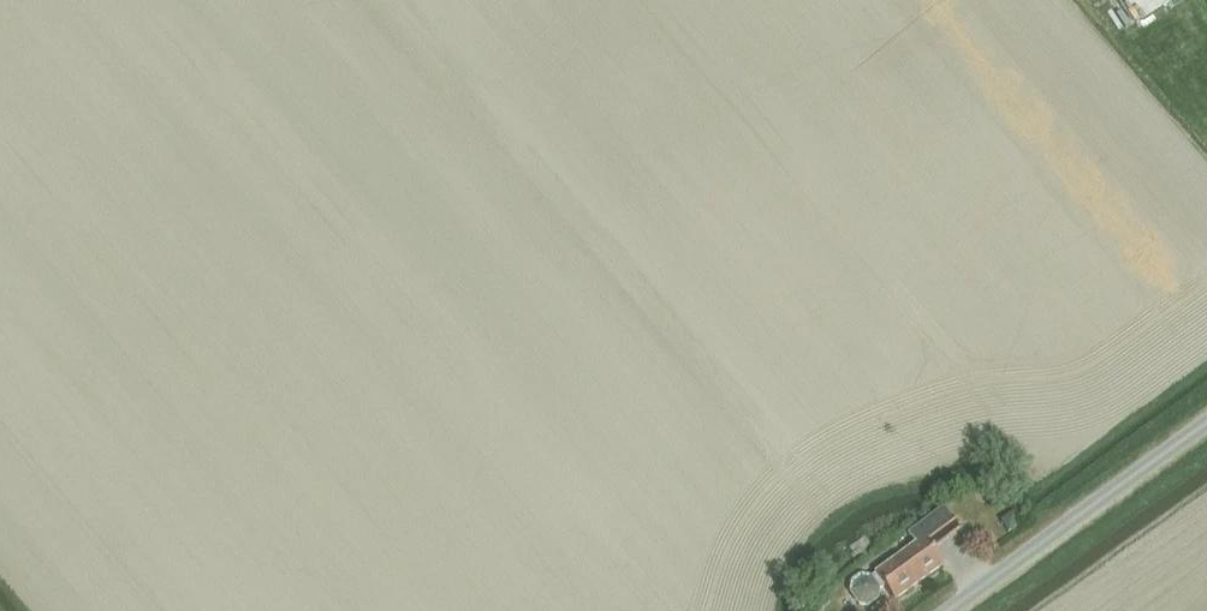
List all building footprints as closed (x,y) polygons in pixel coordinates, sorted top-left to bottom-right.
[(932,550),(952,535),(959,530),(943,508),(908,534),(915,545),(870,578),(860,576),(850,583),(849,592),(858,606),(869,607),(879,600),(880,589),(884,587),(894,600),(943,565),(932,550)] [(1020,525),(1012,513),(999,521),(1007,534),(1020,525)]
